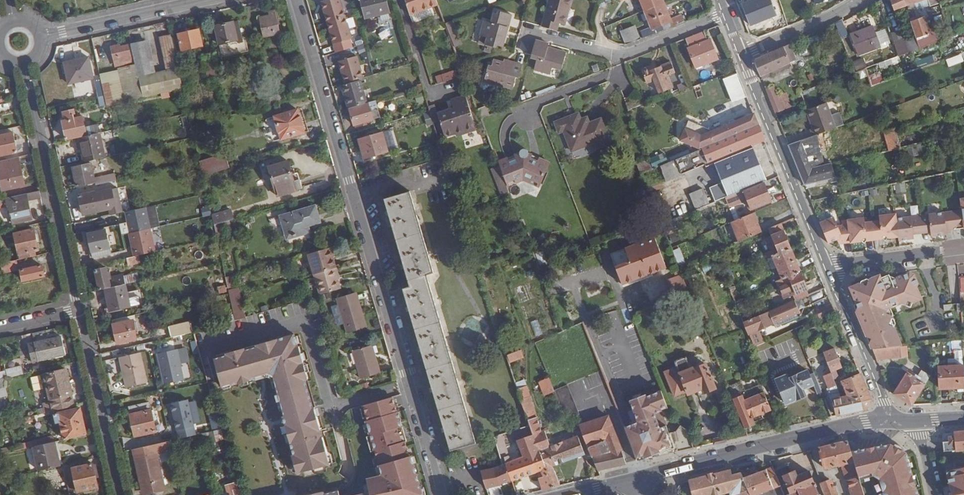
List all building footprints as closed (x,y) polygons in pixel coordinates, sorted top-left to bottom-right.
[(340,0),(324,0),(326,8),(324,9),(328,22),(331,34),(334,34),(336,42),(351,38),(340,0)] [(365,18),(388,12),(385,0),(361,0),(365,18)] [(410,15),(437,4),(436,0),(405,0),(410,15)] [(542,27),(556,31),(558,24),(565,25),(571,0),(549,0),(542,27)] [(644,10),(654,7),(651,0),(640,0),(644,10)] [(740,3),(749,28),(776,18),(770,0),(748,0),(740,3)] [(896,15),(907,11),(906,6),(923,0),(891,0),(896,15)] [(654,7),(644,10),(651,27),(640,31),(643,38),(684,22),(681,15),(671,19),(664,3),(654,7)] [(259,18),(263,37),(280,34),(275,11),(268,12),(269,16),(259,18)] [(496,45),(498,45),(502,47),(511,15),(498,11),(497,13),(494,12),(491,22),(484,20),(480,36),(486,38),(484,45),(485,45),(493,47),(495,48),(496,45)] [(389,15),(377,17),(379,26),(391,23),(389,15)] [(919,49),(939,40),(935,28),(930,30),(925,17),(911,23),(915,36),(904,40),(909,53),(919,49)] [(449,34),(456,31),(452,20),(445,23),(449,34)] [(238,21),(215,26),(222,57),(248,51),(245,38),(242,39),(238,21)] [(621,32),(626,44),(640,39),(635,26),(621,32)] [(873,26),(850,35),(858,56),(881,47),(873,26)] [(963,31),(963,27),(963,26),(949,31),(951,36),(963,31)] [(199,30),(178,35),(181,50),(202,45),(199,30)] [(449,34),(453,45),(461,43),(456,31),(449,34)] [(705,31),(686,38),(690,48),(688,49),(695,68),(719,59),(711,40),(709,41),(705,31)] [(131,44),(136,65),(143,97),(182,88),(171,35),(159,38),(166,70),(155,73),(149,40),(131,44)] [(486,38),(480,36),(478,44),(485,46),(485,45),(484,45),(486,38)] [(532,54),(531,57),(536,59),(534,69),(550,74),(552,67),(561,69),(566,52),(553,49),(552,51),(547,50),(548,47),(549,43),(536,39),(532,54)] [(898,57),(909,53),(904,40),(894,44),(898,57)] [(792,48),(790,44),(754,61),(761,77),(764,75),(777,69),(790,63),(796,60),(792,48)] [(121,49),(112,51),(116,67),(132,64),(128,45),(120,47),(121,49)] [(490,54),(493,47),(485,45),(485,46),(483,51),(490,54)] [(942,54),(944,59),(955,55),(953,50),(942,54)] [(963,62),(961,54),(946,60),(948,68),(963,62)] [(341,69),(345,83),(362,78),(356,56),(342,60),(344,69),(341,69)] [(88,58),(64,63),(69,84),(92,78),(88,58)] [(215,74),(212,59),(204,60),(207,76),(215,74)] [(502,64),(503,62),(493,60),(492,66),(488,65),(484,80),(512,89),(516,77),(519,77),(522,64),(509,61),(508,65),(502,64)] [(651,67),(641,71),(646,85),(654,82),(659,94),(673,89),(668,76),(676,73),(671,62),(653,70),(651,67)] [(792,66),(790,63),(777,69),(764,75),(766,79),(792,66)] [(117,71),(100,74),(101,79),(104,96),(106,106),(143,97),(136,65),(117,69),(117,71)] [(724,78),(738,72),(736,68),(723,74),(724,78)] [(861,79),(868,76),(866,68),(858,71),(861,79)] [(435,77),(437,84),(458,77),(456,70),(435,77)] [(745,91),(738,72),(724,78),(731,96),(745,91)] [(869,78),(871,87),(882,82),(880,74),(869,78)] [(95,81),(99,97),(104,96),(101,79),(95,81)] [(344,92),(349,108),(367,103),(360,80),(345,85),(347,91),(344,92)] [(293,90),(295,97),(306,93),(304,87),(293,90)] [(766,90),(776,114),(784,110),(792,106),(786,94),(778,97),(773,87),(766,90)] [(746,95),(745,91),(731,96),(733,100),(746,95)] [(268,99),(269,104),(285,100),(283,94),(268,99)] [(428,107),(424,94),(417,96),(422,113),(429,110),(428,107)] [(438,114),(440,121),(445,137),(455,133),(457,136),(476,130),(465,95),(450,100),(453,109),(438,114)] [(643,105),(639,96),(625,102),(629,111),(643,105)] [(380,117),(376,100),(367,103),(349,108),(354,125),(380,117)] [(810,129),(812,136),(822,132),(844,125),(840,112),(831,115),(826,103),(809,109),(806,110),(812,128),(810,129)] [(435,105),(428,107),(429,110),(433,123),(440,121),(438,114),(435,105)] [(62,122),(66,141),(79,138),(87,136),(83,117),(76,119),(75,114),(76,114),(75,110),(62,112),(63,117),(65,116),(66,121),(62,122)] [(297,110),(274,117),(282,140),(304,132),(297,110)] [(578,113),(573,115),(575,121),(577,127),(589,123),(587,117),(580,119),(578,113)] [(689,146),(692,152),(659,166),(666,182),(714,161),(722,182),(728,196),(724,198),(726,204),(746,196),(751,209),(771,201),(764,182),(767,180),(753,145),(765,139),(758,124),(753,114),(736,121),(735,118),(732,118),(729,119),(727,121),(728,124),(710,132),(708,128),(687,120),(678,142),(689,146)] [(610,143),(601,118),(589,123),(577,127),(575,121),(573,115),(554,122),(558,133),(563,131),(571,151),(594,143),(597,149),(610,143)] [(98,125),(88,126),(89,134),(99,133),(98,125)] [(883,132),(889,150),(900,148),(898,142),(895,131),(894,128),(883,132)] [(789,145),(804,185),(836,177),(832,163),(824,165),(821,151),(826,150),(822,132),(812,136),(789,145)] [(2,156),(17,153),(12,133),(0,136),(0,156),(2,156)] [(105,157),(99,133),(87,136),(79,138),(84,162),(105,157)] [(382,133),(358,140),(364,158),(388,151),(382,133)] [(903,137),(904,140),(905,145),(920,141),(918,133),(903,137)] [(926,150),(929,150),(928,142),(905,146),(900,148),(889,150),(873,154),(875,159),(878,159),(878,160),(901,155),(901,156),(906,155),(907,157),(926,153),(926,150)] [(520,155),(498,164),(507,186),(514,183),(515,186),(524,183),(532,186),(533,183),(541,186),(549,164),(527,156),(528,155),(528,153),(527,151),(526,151),(525,150),(523,150),(522,151),(521,152),(520,153),(520,155)] [(200,162),(199,162),(202,176),(229,168),(225,155),(200,162)] [(3,191),(24,186),(18,157),(3,160),(0,161),(0,180),(3,191)] [(449,176),(453,174),(448,157),(444,159),(449,176)] [(637,166),(641,174),(652,170),(649,161),(637,166)] [(288,162),(269,167),(278,196),(302,189),(299,180),(294,182),(288,162)] [(99,184),(116,180),(115,174),(94,178),(91,164),(73,168),(77,186),(95,182),(95,185),(99,184)] [(507,186),(499,166),(492,169),(502,196),(509,193),(508,189),(507,186)] [(451,183),(455,182),(458,181),(455,173),(453,174),(449,176),(451,183)] [(459,211),(463,209),(455,182),(451,183),(459,211)] [(728,196),(722,182),(709,188),(715,202),(724,198),(728,196)] [(96,192),(79,196),(84,215),(99,211),(109,209),(111,215),(124,212),(122,206),(118,188),(102,192),(102,193),(97,194),(96,192)] [(688,194),(695,209),(709,203),(703,188),(688,194)] [(39,191),(0,199),(0,208),(10,206),(13,223),(31,219),(27,201),(41,198),(39,191)] [(410,191),(384,199),(391,221),(402,261),(410,287),(403,289),(411,314),(423,357),(434,395),(445,433),(450,451),(476,443),(427,275),(434,273),(410,191)] [(315,206),(281,216),(287,239),(310,232),(308,227),(320,223),(315,206)] [(125,212),(130,233),(150,229),(146,207),(125,212)] [(222,222),(234,219),(231,210),(211,216),(213,225),(222,222)] [(944,212),(946,228),(963,226),(963,225),(962,210),(944,212)] [(944,212),(920,215),(922,231),(930,230),(931,232),(931,237),(947,235),(946,231),(946,228),(944,212)] [(753,213),(732,222),(740,241),(761,232),(753,213)] [(872,222),(874,237),(882,236),(885,236),(888,238),(898,237),(896,219),(895,213),(879,215),(880,221),(872,222)] [(920,215),(896,219),(898,237),(899,241),(914,239),(913,235),(913,232),(922,231),(920,215)] [(828,243),(837,240),(840,239),(841,241),(850,240),(848,225),(838,226),(834,217),(820,223),(828,243)] [(850,240),(851,243),(861,241),(864,238),(867,238),(874,237),(872,222),(865,223),(864,217),(848,219),(848,225),(850,240)] [(222,222),(213,225),(216,238),(222,263),(226,278),(234,276),(222,222)] [(732,222),(728,224),(732,234),(733,234),(737,242),(740,241),(732,222)] [(790,248),(780,224),(768,229),(771,235),(774,243),(767,245),(770,252),(777,249),(778,253),(790,248)] [(129,234),(134,256),(138,255),(156,251),(150,229),(130,233),(129,234)] [(20,260),(36,256),(35,252),(38,251),(34,230),(14,234),(20,260)] [(92,253),(110,249),(106,230),(87,234),(92,253)] [(16,261),(20,260),(14,234),(9,235),(16,261)] [(774,243),(771,235),(764,238),(767,245),(774,243)] [(615,266),(622,284),(652,273),(651,269),(665,263),(655,237),(625,248),(630,261),(615,266)] [(332,257),(329,248),(308,254),(314,274),(334,268),(336,268),(332,257)] [(625,248),(610,254),(615,266),(630,261),(625,248)] [(795,260),(790,248),(778,253),(777,249),(770,252),(765,254),(767,258),(772,256),(777,267),(795,260)] [(111,254),(110,249),(92,253),(93,258),(111,254)] [(314,274),(308,254),(303,255),(306,265),(308,265),(311,275),(314,274)] [(134,256),(119,260),(121,266),(128,264),(129,266),(140,263),(138,255),(134,256)] [(767,258),(772,270),(777,267),(772,256),(767,258)] [(800,271),(795,260),(777,267),(782,279),(777,281),(779,286),(784,284),(790,281),(788,276),(800,271)] [(1,270),(2,274),(18,270),(16,261),(7,263),(0,264),(0,270),(1,270)] [(32,265),(20,268),(23,282),(44,277),(42,265),(33,267),(32,265)] [(777,267),(772,270),(777,281),(782,279),(777,267)] [(125,284),(139,281),(137,274),(110,280),(107,268),(95,270),(99,290),(105,289),(125,284)] [(334,268),(314,274),(321,295),(341,289),(334,268)] [(784,284),(779,286),(784,299),(793,295),(807,289),(808,289),(800,271),(788,276),(790,281),(784,284)] [(869,343),(871,349),(887,348),(902,346),(894,327),(889,326),(891,320),(892,318),(886,315),(888,308),(891,307),(901,303),(906,305),(908,300),(913,302),(922,299),(917,288),(918,285),(914,274),(909,272),(891,280),(890,276),(889,274),(882,277),(880,275),(858,284),(850,287),(853,296),(855,300),(858,307),(865,325),(863,328),(865,334),(867,337),(871,339),(869,343)] [(652,273),(622,284),(623,288),(653,276),(652,273)] [(236,288),(234,276),(226,278),(229,294),(234,315),(235,321),(245,318),(239,288),(236,288)] [(130,307),(125,284),(105,289),(110,312),(130,307)] [(225,285),(218,287),(219,294),(227,292),(225,285)] [(807,289),(793,295),(795,300),(809,294),(807,289)] [(356,292),(353,293),(360,313),(362,313),(356,292)] [(360,313),(353,293),(337,298),(348,333),(366,328),(362,313),(360,313)] [(794,300),(743,321),(748,333),(795,314),(798,309),(794,300)] [(854,306),(863,328),(865,325),(855,300),(854,306)] [(831,314),(836,312),(833,305),(819,311),(822,318),(823,318),(831,314)] [(145,330),(141,313),(112,320),(117,344),(137,339),(135,332),(145,330)] [(831,314),(823,318),(826,325),(834,322),(831,314)] [(222,324),(235,321),(234,315),(220,319),(222,324)] [(169,327),(171,338),(193,333),(190,322),(169,327)] [(226,356),(214,359),(222,386),(237,382),(237,383),(249,380),(248,379),(267,374),(273,376),(284,415),(283,415),(294,455),(292,456),(297,472),(330,463),(313,406),(311,407),(304,380),(307,380),(297,344),(295,344),(292,335),(255,345),(255,347),(244,350),(243,349),(225,354),(226,356)] [(35,348),(29,350),(32,362),(65,354),(61,337),(34,343),(35,348)] [(821,339),(803,346),(808,358),(815,355),(823,352),(825,358),(831,371),(833,377),(838,375),(835,368),(842,366),(834,347),(825,350),(821,339)] [(373,358),(369,346),(353,351),(362,379),(380,373),(375,357),(373,358)] [(871,349),(876,360),(908,357),(907,346),(906,346),(902,346),(887,348),(871,349)] [(164,385),(184,380),(177,350),(157,355),(164,385)] [(521,351),(508,355),(510,362),(523,357),(521,351)] [(350,366),(355,365),(351,352),(346,353),(350,366)] [(823,352),(815,355),(818,361),(825,358),(823,352)] [(140,353),(120,357),(126,387),(147,382),(140,353)] [(689,356),(683,359),(687,369),(691,367),(692,369),(694,368),(689,356)] [(663,373),(672,393),(685,388),(687,392),(688,395),(702,389),(704,393),(716,388),(706,364),(694,368),(692,369),(691,367),(687,369),(683,359),(673,363),(675,368),(663,373)] [(14,360),(3,363),(5,370),(5,372),(7,378),(23,374),(21,365),(16,367),(14,360)] [(963,388),(963,365),(938,366),(940,389),(963,388)] [(794,372),(776,379),(786,404),(804,397),(801,390),(813,385),(807,370),(795,375),(794,372)] [(894,394),(912,405),(931,375),(922,370),(917,378),(907,372),(894,394)] [(42,403),(45,413),(74,406),(66,371),(44,376),(50,401),(42,403)] [(836,384),(833,377),(831,371),(823,374),(828,387),(836,384)] [(869,394),(860,372),(841,380),(847,395),(851,395),(852,397),(869,394)] [(33,391),(39,390),(37,376),(31,377),(33,391)] [(542,397),(553,393),(548,378),(537,382),(542,397)] [(729,389),(731,395),(740,391),(744,399),(761,392),(758,384),(744,390),(743,387),(739,385),(729,389)] [(833,393),(836,415),(865,409),(871,398),(869,394),(852,397),(851,395),(847,395),(841,396),(836,384),(828,387),(827,387),(830,394),(833,393)] [(567,385),(554,391),(566,420),(576,416),(579,415),(567,385)] [(527,386),(517,389),(529,426),(532,435),(533,435),(554,487),(560,486),(557,475),(552,466),(585,454),(578,436),(550,447),(545,430),(541,431),(527,386)] [(685,388),(672,393),(674,398),(687,392),(685,388)] [(673,453),(695,450),(688,434),(681,428),(676,434),(671,436),(666,425),(662,413),(662,411),(668,408),(662,391),(647,397),(646,394),(631,400),(634,409),(639,422),(634,424),(628,426),(625,428),(630,441),(633,450),(637,461),(641,460),(645,459),(673,453)] [(731,395),(744,428),(754,424),(753,421),(751,417),(761,412),(770,409),(763,391),(761,392),(744,399),(740,391),(731,395)] [(419,484),(417,475),(411,457),(410,458),(405,443),(401,444),(400,441),(397,430),(400,429),(403,428),(399,413),(397,413),(397,412),(394,401),(393,399),(364,407),(364,408),(367,420),(368,422),(366,422),(367,425),(369,433),(370,437),(375,452),(379,466),(382,476),(379,477),(367,480),(369,487),(370,493),(363,494),(361,494),(422,494),(419,484)] [(178,439),(196,435),(188,400),(170,404),(178,439)] [(149,402),(128,407),(135,437),(156,432),(149,402)] [(64,440),(86,434),(80,408),(57,413),(57,414),(54,415),(56,423),(60,422),(64,440)] [(629,411),(634,424),(639,422),(634,409),(629,411)] [(761,412),(751,417),(753,421),(763,417),(761,412)] [(620,445),(608,416),(599,419),(606,439),(610,448),(620,445)] [(599,419),(580,426),(588,447),(606,439),(599,419)] [(204,445),(224,439),(221,429),(201,434),(203,441),(204,445)] [(954,433),(954,436),(948,437),(949,442),(943,443),(944,451),(949,451),(963,449),(963,432),(954,433)] [(511,462),(502,434),(494,436),(502,464),(505,463),(511,480),(537,471),(541,470),(543,476),(539,478),(542,490),(554,487),(533,435),(532,435),(517,441),(524,457),(511,462)] [(34,446),(54,442),(52,436),(33,441),(34,446)] [(606,439),(588,447),(592,458),(611,453),(610,448),(606,439)] [(141,462),(148,494),(165,491),(156,452),(171,449),(169,441),(133,449),(136,463),(141,462)] [(38,471),(60,467),(54,442),(34,446),(32,447),(38,471)] [(848,442),(839,443),(819,448),(824,469),(842,465),(852,494),(864,494),(859,479),(858,477),(851,452),(850,449),(848,442)] [(611,453),(592,458),(597,470),(626,464),(620,445),(610,448),(611,453)] [(858,477),(873,474),(877,475),(883,494),(917,494),(907,456),(907,454),(905,450),(900,447),(896,445),(895,447),(891,446),(876,448),(851,452),(858,477)] [(148,494),(141,462),(136,463),(143,494),(147,494),(148,494)] [(773,469),(780,486),(784,494),(814,494),(818,493),(809,471),(797,476),(790,462),(773,469)] [(482,475),(485,488),(501,485),(500,483),(511,480),(505,463),(502,464),(494,468),(480,470),(482,475)] [(92,464),(64,470),(69,490),(76,488),(78,492),(98,487),(92,464)] [(951,470),(952,475),(948,476),(951,491),(952,494),(963,494),(963,467),(951,470)] [(773,469),(772,468),(766,470),(774,488),(780,486),(773,469)] [(689,480),(693,494),(717,494),(730,492),(731,494),(737,494),(751,494),(744,478),(741,473),(731,475),(730,470),(689,480)] [(744,478),(751,494),(755,494),(774,488),(766,470),(744,478)] [(917,475),(913,476),(916,488),(921,487),(917,475)] [(822,484),(826,494),(837,494),(832,480),(822,484)] [(236,482),(231,484),(234,494),(240,494),(236,482)]
